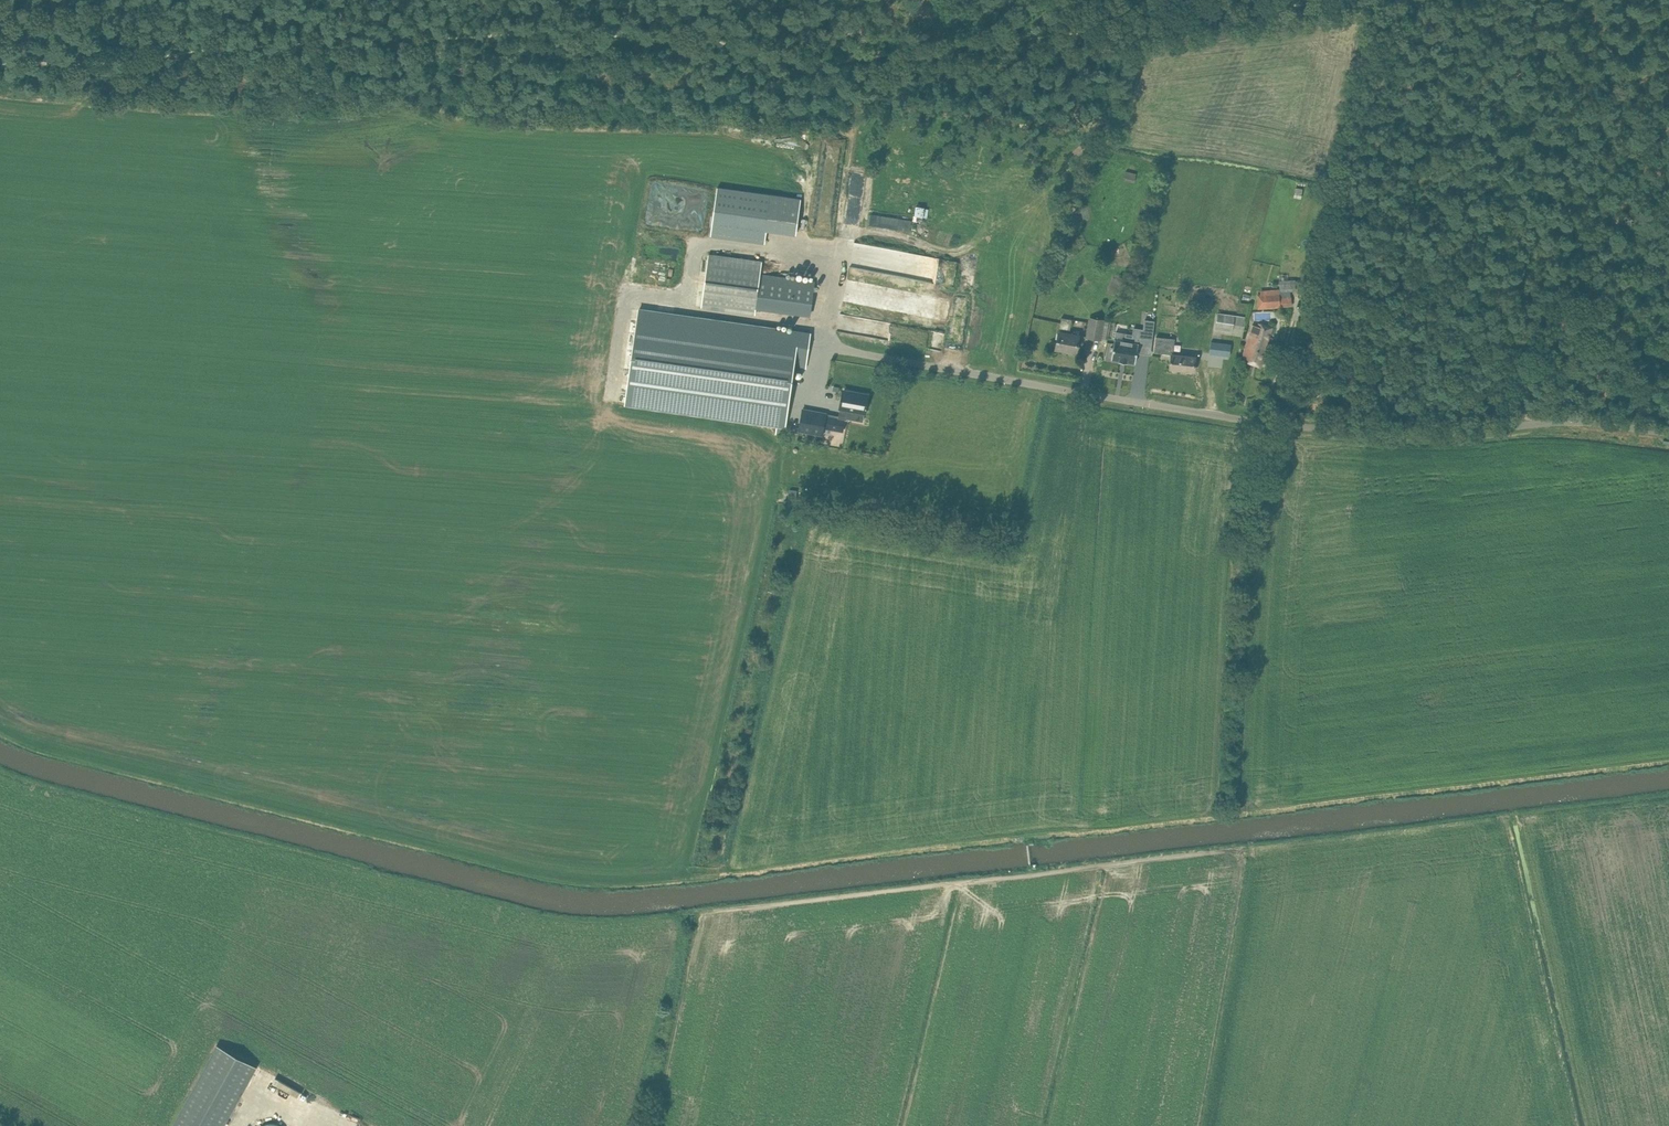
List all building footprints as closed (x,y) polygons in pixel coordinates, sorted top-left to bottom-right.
[(1127,170),(1123,179),(1137,184),(1140,175),(1127,170)] [(711,236),(765,243),(767,227),(797,231),(801,199),(717,188),(711,236)] [(870,214),(869,225),(910,230),(911,219),(870,214)] [(810,314),(815,282),(760,275),(762,260),(709,253),(701,307),(755,314),(756,306),(810,314)] [(942,277),(941,284),(954,286),(958,262),(930,257),(927,275),(942,277)] [(1279,281),(1280,293),(1296,291),(1296,280),(1279,281)] [(1279,298),(1279,293),(1265,294),(1257,294),(1258,308),(1293,305),(1293,297),(1279,298)] [(630,374),(626,403),(680,411),(777,424),(786,426),(794,366),(798,367),(798,371),(797,372),(796,373),(796,374),(796,375),(796,376),(797,377),(798,377),(799,378),(801,377),(802,376),(802,375),(802,374),(802,373),(801,372),(802,368),(806,368),(811,334),(677,315),(639,310),(631,365),(630,374)] [(1232,331),(1234,315),(1218,313),(1215,329),(1232,331)] [(1072,319),(1061,318),(1056,349),(1076,352),(1079,336),(1069,334),(1072,319)] [(1101,340),(1101,338),(1106,339),(1109,321),(1104,321),(1104,320),(1090,318),(1087,338),(1101,340)] [(1111,347),(1109,356),(1112,357),(1111,359),(1120,360),(1119,361),(1121,362),(1121,360),(1125,361),(1125,362),(1127,363),(1127,361),(1135,363),(1137,353),(1139,340),(1143,340),(1142,342),(1152,343),(1155,321),(1145,320),(1144,330),(1134,328),(1133,335),(1132,337),(1126,336),(1125,341),(1115,339),(1113,347),(1111,347)] [(1259,327),(1253,325),(1242,357),(1249,360),(1248,362),(1259,366),(1272,327),(1260,323),(1259,327)] [(1194,371),(1196,355),(1173,353),(1174,339),(1156,337),(1154,352),(1172,354),(1170,368),(1194,371)] [(1209,353),(1230,357),(1233,346),(1211,342),(1209,353)] [(865,412),(868,395),(859,393),(858,395),(843,392),(840,408),(839,418),(826,415),(826,413),(803,409),(799,431),(822,435),(824,427),(843,431),(845,420),(847,420),(849,409),(865,412)] [(777,427),(776,433),(784,434),(786,426),(777,424),(777,427)] [(255,1065),(218,1045),(173,1125),(221,1125),(255,1065)]
